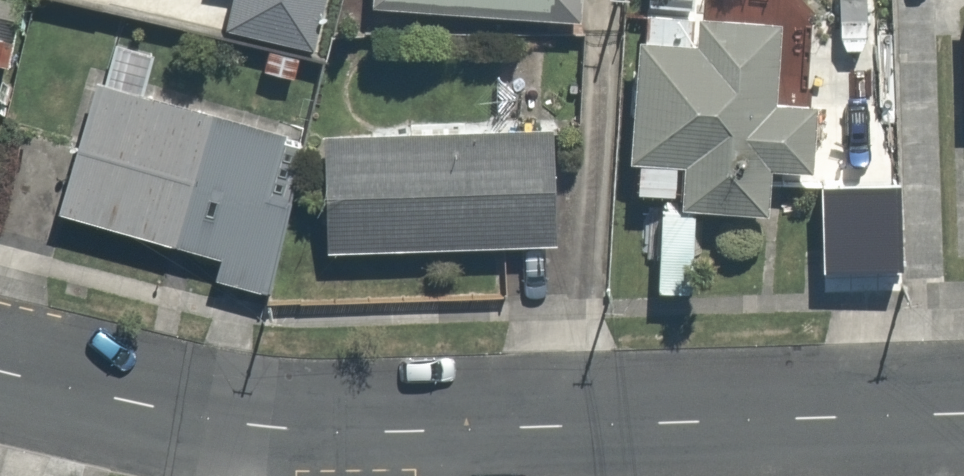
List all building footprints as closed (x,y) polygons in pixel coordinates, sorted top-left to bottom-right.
[(12,73),(31,0),(0,0),(0,70),(12,73)] [(331,0),(241,0),(233,30),(318,50),(331,0)] [(375,5),(588,15),(589,0),(375,0),(375,5)] [(790,3),(734,0),(704,0),(702,25),(646,22),(638,165),(690,168),(687,206),(771,210),(773,172),(830,175),(834,109),(785,106),(790,3)] [(158,51),(117,39),(67,211),(227,258),(222,277),(273,291),(317,141),(146,91),(158,51)] [(554,126),(330,131),(332,249),(557,244),(554,126)] [(905,180),(830,175),(825,264),(900,269),(905,180)]
